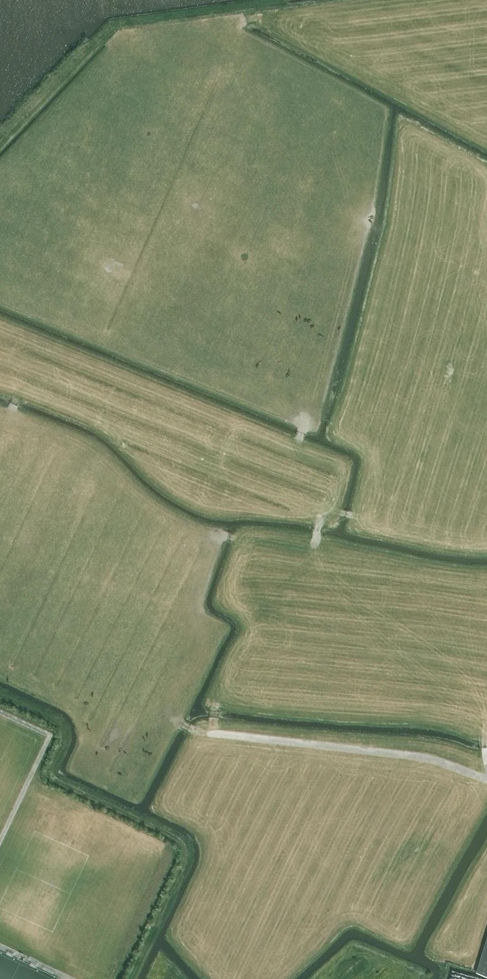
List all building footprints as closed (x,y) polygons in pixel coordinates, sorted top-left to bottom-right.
[(476,972),(486,975),(486,936),(476,972)]
